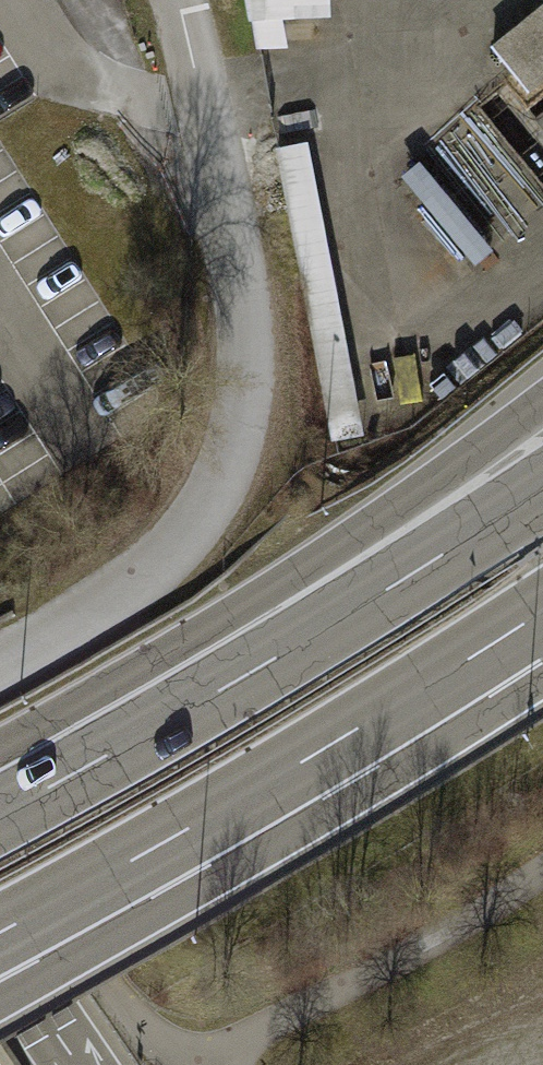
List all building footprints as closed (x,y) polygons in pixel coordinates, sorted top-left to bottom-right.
[(261,49),(288,49),(283,20),(330,18),(329,0),(252,0),(261,49)] [(542,78),(542,5),(493,46),(528,90),(542,78)]
